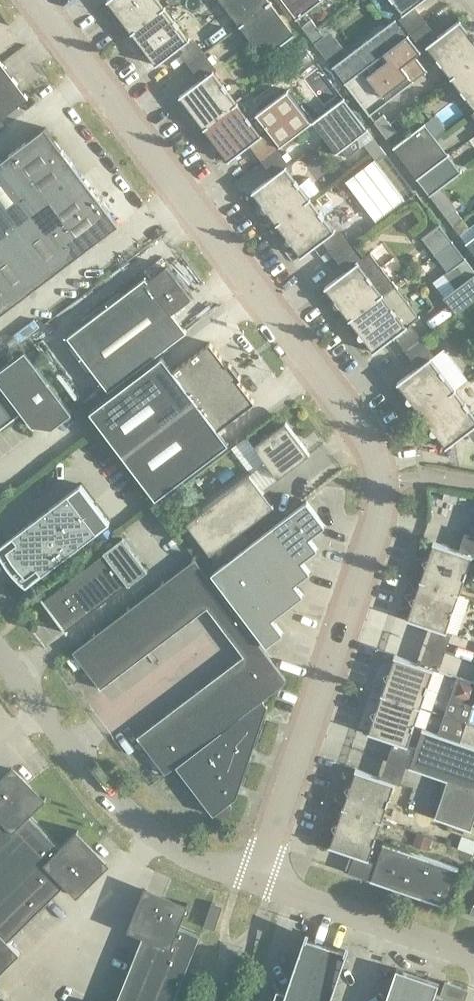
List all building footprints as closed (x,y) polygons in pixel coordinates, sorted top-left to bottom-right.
[(131,32),(165,7),(164,6),(163,7),(158,0),(106,0),(107,1),(108,0),(131,31),(130,32),(131,32)] [(239,25),(239,26),(271,1),(270,0),(269,1),(269,0),(221,0),(239,25)] [(295,17),(295,18),(319,0),(283,0),(295,17)] [(393,0),(402,13),(402,14),(421,0),(392,0),(393,0)] [(271,2),(271,1),(239,26),(240,26),(263,55),(262,56),(263,57),(294,33),(294,32),(293,33),(271,3),(271,2)] [(165,7),(131,32),(131,33),(132,32),(155,63),(155,64),(155,65),(189,39),(188,38),(178,26),(179,26),(174,20),(164,8),(165,7)] [(395,18),(332,66),(332,67),(333,67),(344,81),(343,81),(344,82),(408,34),(407,33),(406,34),(395,19),(396,19),(395,18)] [(310,19),(301,26),(308,35),(317,28),(310,19)] [(473,59),(473,40),(460,21),(460,20),(459,19),(426,45),(426,46),(427,45),(436,58),(441,64),(450,76),(450,77),(473,59)] [(324,37),(317,28),(308,35),(315,44),(324,37)] [(361,103),(368,113),(368,114),(426,70),(425,69),(425,70),(414,56),(420,51),(419,50),(408,36),(408,35),(408,34),(344,82),(345,83),(346,83),(353,93),(361,103)] [(307,49),(300,40),(291,47),(298,56),(307,49)] [(314,58),(307,49),(298,56),(305,65),(314,58)] [(450,77),(451,78),(451,77),(461,90),(460,90),(465,96),(473,107),(473,59),(450,77)] [(28,97),(0,60),(0,118),(28,97)] [(203,127),(203,128),(237,102),(236,102),(227,90),(222,84),(213,71),(212,70),(179,95),(180,97),(180,96),(204,127),(203,127)] [(287,89),(255,113),(249,119),(246,115),(246,116),(237,103),(237,102),(203,128),(204,128),(228,159),(227,159),(228,160),(262,135),(273,135),(279,144),(280,145),(311,121),(311,120),(310,121),(287,91),(288,90),(287,89)] [(344,98),(343,97),(311,121),(312,122),(313,121),(336,151),(335,152),(336,153),(341,149),(347,156),(360,146),(357,137),(367,129),(367,128),(366,129),(343,99),(344,98)] [(383,114),(374,121),(380,130),(389,123),(383,114)] [(424,122),(392,146),(393,147),(394,147),(416,177),(417,178),(448,154),(448,153),(447,154),(424,124),(425,123),(424,122)] [(396,132),(389,123),(380,130),(387,139),(396,132)] [(0,161),(0,313),(118,224),(45,127),(0,161)] [(379,145),(373,136),(364,143),(370,152),(379,145)] [(386,154),(379,145),(370,152),(377,161),(386,154)] [(453,150),(448,154),(417,178),(429,194),(465,166),(453,150)] [(374,161),(347,182),(377,222),(404,200),(374,161)] [(253,192),(262,204),(261,204),(261,205),(261,206),(260,207),(261,208),(261,209),(261,210),(262,210),(262,211),(263,211),(264,211),(265,211),(266,211),(267,210),(276,222),(276,223),(310,198),(309,197),(309,198),(299,186),(299,185),(295,179),(285,167),(286,167),(285,165),(251,191),(252,192),(253,192)] [(310,198),(276,223),(276,224),(277,223),(286,236),(285,237),(285,238),(285,239),(285,240),(285,241),(286,242),(287,242),(288,243),(290,243),(291,242),(300,254),(300,255),(300,256),(334,230),(333,229),(333,230),(323,217),(324,217),(319,211),(309,199),(310,198)] [(455,210),(446,217),(453,226),(462,219),(455,210)] [(469,228),(462,219),(453,226),(460,235),(469,228)] [(452,240),(440,225),(424,237),(436,253),(452,240)] [(465,242),(466,243),(473,253),(473,235),(465,242)] [(464,256),(452,240),(436,253),(448,268),(464,256)] [(328,250),(320,256),(325,262),(332,256),(328,250)] [(325,287),(335,299),(334,300),(333,301),(333,302),(333,303),(333,304),(334,305),(334,306),(335,306),(336,307),(337,307),(338,306),(339,306),(349,318),(348,319),(395,284),(392,280),(391,281),(370,253),(371,252),(370,251),(324,287),(325,288),(325,287)] [(67,336),(108,390),(186,330),(172,312),(177,308),(191,297),(167,265),(153,276),(152,276),(148,280),(145,276),(67,336)] [(444,297),(456,313),(473,299),(473,274),(444,297)] [(398,287),(395,284),(348,319),(349,320),(349,319),(359,331),(358,332),(358,333),(357,334),(357,335),(357,336),(358,337),(359,338),(360,338),(361,339),(362,338),(364,338),(373,350),(372,350),(373,351),(420,316),(419,315),(418,316),(397,288),(398,287)] [(89,411),(122,454),(155,498),(228,443),(217,428),(254,400),(238,379),(240,376),(229,362),(226,364),(210,342),(173,370),(162,355),(89,411)] [(21,412),(31,425),(51,428),(71,413),(24,350),(0,369),(0,428),(21,412)] [(398,383),(407,395),(407,396),(406,396),(406,397),(406,398),(405,399),(406,399),(406,400),(406,401),(407,402),(408,402),(409,402),(411,402),(412,401),(421,414),(421,415),(455,389),(454,389),(444,377),(445,377),(440,370),(430,358),(431,358),(430,357),(396,382),(397,383),(398,383)] [(455,389),(421,415),(422,415),(431,427),(430,428),(430,429),(430,430),(430,431),(430,432),(430,433),(431,433),(432,434),(433,434),(434,434),(436,433),(445,446),(446,447),(473,425),(473,416),(469,409),(469,408),(464,402),(454,390),(455,390),(455,389)] [(254,445),(265,460),(278,477),(309,453),(285,421),(254,445)] [(273,505),(261,489),(249,474),(186,522),(210,554),(273,505)] [(38,569),(41,574),(109,522),(80,484),(12,535),(15,540),(2,549),(4,554),(7,558),(9,562),(12,566),(15,569),(18,573),(21,576),(25,579),(38,569)] [(324,525),(305,501),(210,573),(265,645),(282,632),(271,618),(302,594),(294,583),(309,572),(301,560),(317,548),(308,537),(324,525)] [(418,579),(458,593),(459,592),(458,592),(463,577),(471,554),(473,555),(473,535),(464,532),(458,549),(432,540),(431,542),(432,542),(419,579),(419,578),(418,579)] [(41,599),(66,632),(67,632),(66,630),(127,584),(128,585),(147,571),(122,537),(103,552),(104,554),(43,600),(42,598),(41,599)] [(285,678),(194,558),(72,651),(100,688),(207,607),(243,655),(136,736),(165,773),(176,765),(262,699),(284,683),(285,678)] [(458,593),(418,579),(419,580),(406,616),(405,617),(445,631),(446,630),(445,630),(450,615),(453,608),(452,607),(457,593),(458,593)] [(380,692),(420,706),(419,705),(424,691),(427,683),(432,669),(433,668),(393,654),(392,655),(393,655),(381,692),(380,692)] [(454,677),(448,695),(471,703),(473,694),(473,684),(454,677)] [(420,706),(380,692),(379,693),(380,693),(368,730),(367,730),(366,731),(406,745),(407,743),(406,743),(411,729),(414,721),(419,706),(419,707),(420,706)] [(267,706),(262,699),(176,765),(213,814),(215,813),(216,814),(217,815),(219,816),(221,816),(222,816),(224,816),(225,816),(227,815),(228,813),(229,812),(230,810),(230,809),(231,807),(230,805),(230,804),(229,802),(236,797),(267,706)] [(408,766),(446,779),(473,788),(473,746),(421,728),(421,729),(422,729),(410,765),(409,765),(408,766)] [(341,805),(341,806),(381,820),(381,819),(380,819),(385,804),(388,797),(393,782),(394,781),(354,767),(354,769),(342,806),(341,805)] [(16,950),(18,953),(19,952),(7,940),(64,884),(76,896),(77,895),(75,892),(105,863),(75,832),(77,830),(77,829),(60,846),(44,830),(47,828),(46,828),(46,827),(44,829),(28,814),(45,797),(44,796),(42,799),(12,768),(0,780),(0,966),(16,950)] [(433,817),(471,829),(471,828),(473,819),(473,788),(446,779),(446,780),(447,780),(435,816),(434,815),(433,817)] [(381,820),(341,806),(341,807),(329,844),(328,843),(328,845),(368,858),(368,857),(367,857),(368,853),(378,857),(371,878),(370,878),(370,879),(445,905),(446,904),(445,904),(457,868),(458,869),(458,867),(383,841),(382,843),(383,843),(382,845),(373,842),(375,835),(380,820),(381,820)] [(418,832),(414,844),(429,849),(433,838),(418,832)] [(457,845),(473,851),(473,847),(473,837),(461,832),(457,845)] [(127,972),(116,1000),(173,1000),(201,931),(200,930),(199,933),(179,925),(188,903),(187,902),(186,905),(146,889),(130,929),(127,928),(127,929),(142,935),(127,972)] [(222,905),(211,901),(203,925),(214,929),(222,905)] [(286,991),(277,987),(272,1000),(329,1000),(347,951),(344,950),(344,951),(327,945),(327,944),(324,943),(323,944),(306,938),(307,937),(304,936),(286,991)] [(433,997),(441,974),(399,960),(384,1000),(445,1000),(433,997)] [(444,981),(439,994),(459,1000),(464,1000),(468,989),(444,981)]
